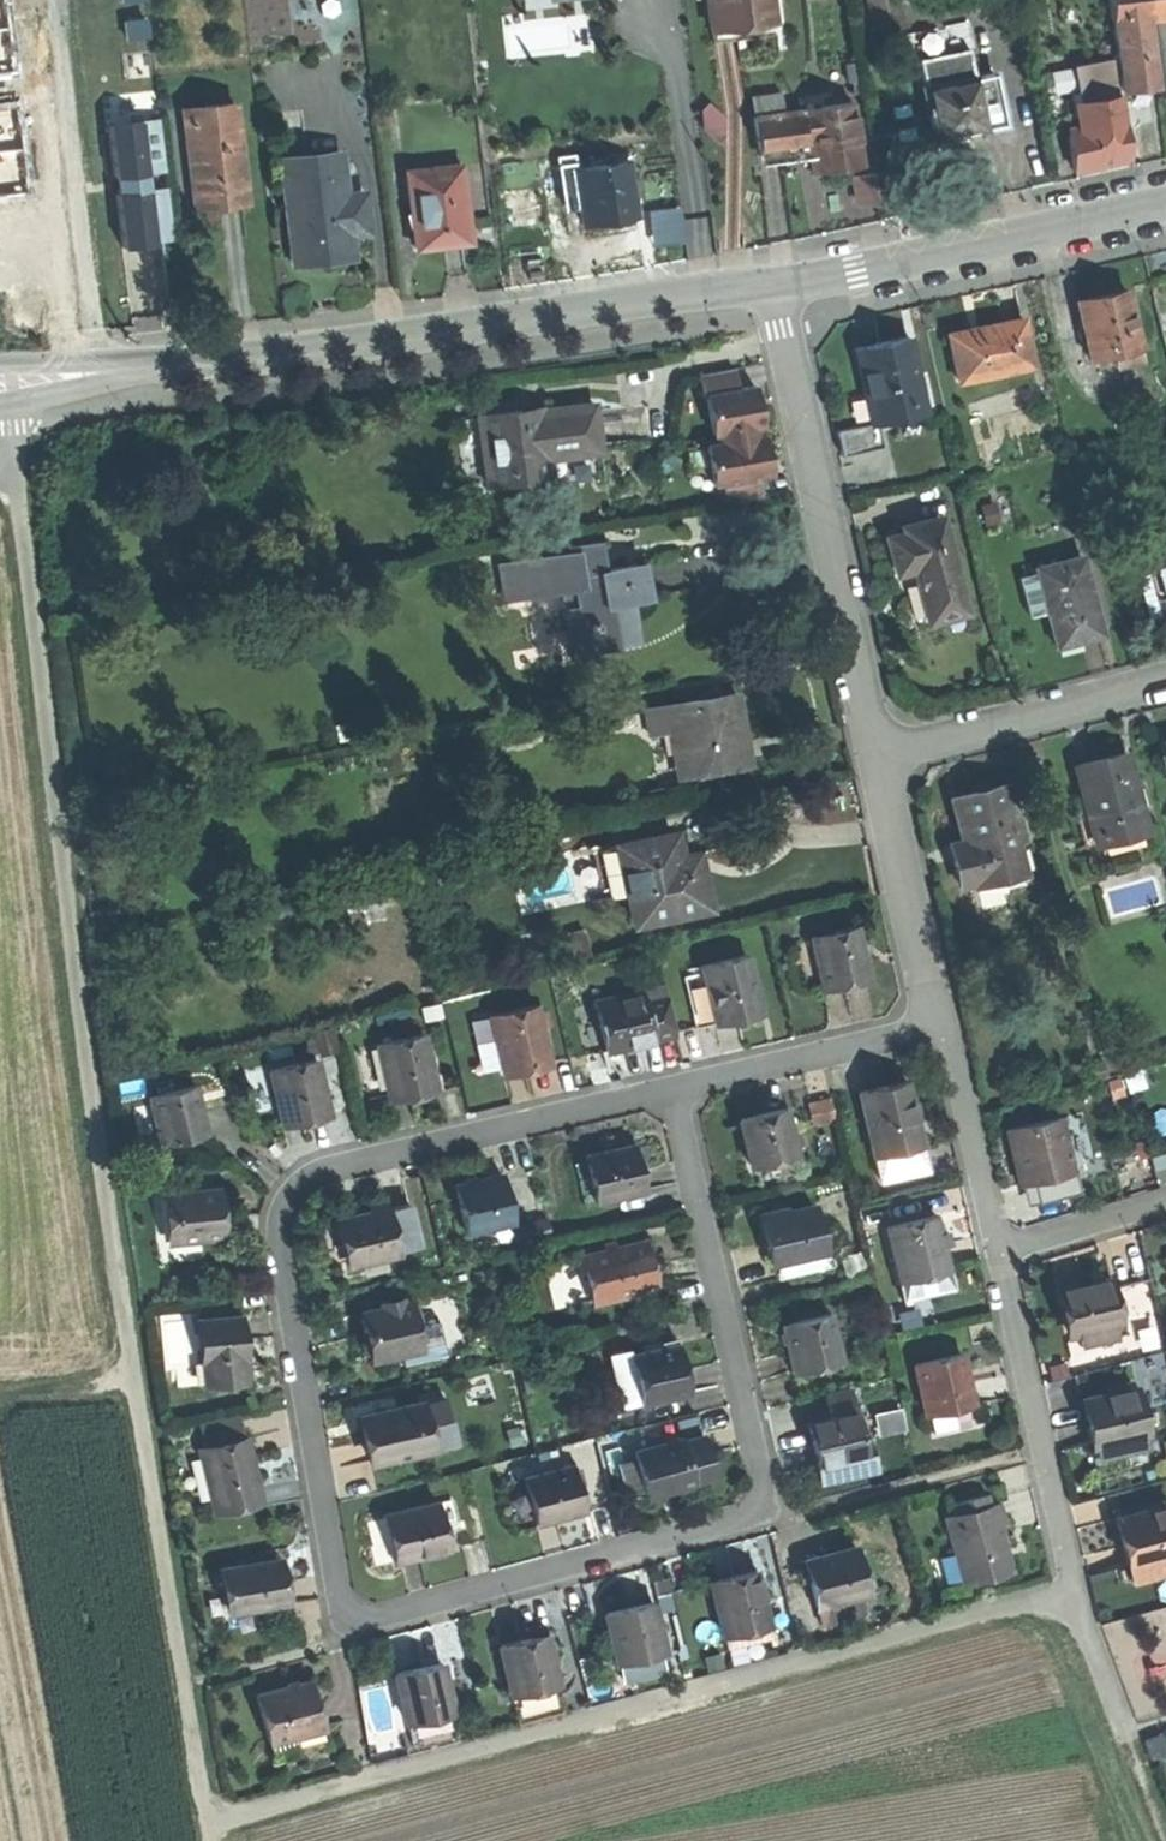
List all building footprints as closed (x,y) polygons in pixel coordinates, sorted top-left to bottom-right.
[(774,18),(772,0),(708,0),(711,26),(774,18)] [(774,18),(711,26),(713,43),(746,39),(785,34),(781,0),(772,0),(774,18)] [(867,11),(898,4),(897,0),(864,0),(867,11)] [(1119,17),(1157,21),(1155,0),(1114,0),(1117,17),(1119,17)] [(1157,21),(1165,20),(1165,0),(1155,0),(1157,21)] [(1165,91),(1165,80),(1157,21),(1119,17),(1131,95),(1146,93),(1165,91)] [(930,63),(935,84),(953,81),(954,89),(987,82),(980,52),(930,63)] [(1084,68),(1089,107),(1128,99),(1123,62),(1084,68)] [(935,84),(947,142),(981,135),(1017,127),(1006,77),(987,82),(954,89),(953,81),(935,84)] [(1111,168),(1137,163),(1128,99),(1089,107),(1093,129),(1077,133),(1083,174),(1111,168)] [(810,153),(813,172),(837,169),(860,165),(852,105),(805,111),(810,153)] [(187,114),(198,210),(225,206),(251,204),(240,108),(187,114)] [(761,159),(810,153),(805,111),(755,118),(761,159)] [(155,118),(109,123),(122,238),(168,233),(155,118)] [(283,160),(294,264),(322,260),(352,257),(349,233),(367,231),(363,194),(345,196),(340,153),(283,160)] [(580,196),(584,224),(611,221),(636,217),(633,196),(641,195),(639,179),(631,180),(628,161),(578,169),(576,169),(580,196)] [(563,199),(580,196),(576,169),(578,169),(577,162),(557,165),(563,199)] [(461,166),(408,172),(417,249),(444,246),(470,243),(461,166)] [(1111,299),(1087,304),(1099,362),(1126,356),(1129,368),(1150,363),(1135,293),(1111,299)] [(992,328),(960,335),(969,381),(1041,367),(1032,320),(992,328)] [(880,348),(856,354),(872,425),(881,422),(925,412),(909,342),(880,348)] [(720,443),(760,437),(758,429),(762,429),(760,417),(758,406),(755,407),(753,397),(757,397),(755,387),(738,390),(735,371),(701,376),(704,397),(708,397),(714,437),(719,437),(720,443)] [(491,415),(500,484),(558,476),(556,459),(608,452),(605,428),(601,407),(551,414),(550,407),(491,415)] [(887,448),(881,422),(872,425),(839,432),(845,458),(887,448)] [(765,436),(760,437),(720,443),(707,445),(714,487),(724,485),(727,502),(761,497),(759,480),(772,477),(770,468),(768,457),(764,457),(762,445),(766,444),(765,436)] [(910,535),(895,538),(899,555),(903,573),(920,569),(932,622),(967,614),(946,520),(908,528),(910,535)] [(514,561),(518,596),(572,589),(579,651),(645,644),(640,603),(658,601),(656,585),(654,565),(611,570),(608,543),(576,547),(577,554),(514,561)] [(1165,621),(1165,620),(1165,545),(1146,550),(1153,573),(1164,616),(1165,621)] [(1049,614),(1058,648),(1081,642),(1102,637),(1082,558),(1037,569),(1039,575),(1049,614)] [(1147,620),(1164,616),(1153,573),(1136,577),(1147,620)] [(1031,618),(1049,614),(1039,575),(1021,580),(1031,618)] [(745,697),(649,711),(656,737),(678,733),(690,731),(698,780),(757,770),(751,734),(745,697)] [(686,782),(698,780),(690,731),(678,733),(686,782)] [(1080,768),(1101,845),(1148,832),(1127,755),(1099,763),(1080,768)] [(960,869),(965,889),(1023,874),(1014,841),(1023,839),(1009,787),(955,801),(966,844),(954,847),(960,869)] [(622,845),(622,852),(633,898),(640,927),(723,906),(717,881),(709,852),(695,855),(690,833),(622,845)] [(617,900),(633,898),(622,852),(606,855),(617,900)] [(811,936),(823,989),(845,984),(869,979),(858,926),(811,936)] [(704,965),(717,1024),(739,1019),(763,1014),(749,954),(704,965)] [(698,1029),(717,1024),(704,965),(684,969),(698,1029)] [(596,1002),(607,1051),(631,1045),(650,1041),(648,1035),(652,1034),(653,1040),(678,1034),(669,994),(646,999),(644,991),(596,1002)] [(587,1055),(607,1051),(596,1002),(576,1007),(587,1055)] [(490,1016),(503,1071),(527,1065),(550,1060),(537,1005),(490,1016)] [(316,1029),(322,1052),(338,1048),(333,1025),(316,1029)] [(387,1082),(391,1096),(413,1091),(435,1086),(423,1035),(379,1045),(379,1048),(387,1082)] [(366,1087),(387,1082),(379,1048),(358,1053),(366,1087)] [(279,1106),(283,1124),(307,1119),(327,1115),(316,1063),(272,1072),(279,1106)] [(261,1110),(279,1106),(272,1072),(254,1076),(261,1110)] [(909,1081),(860,1092),(875,1156),(922,1145),(916,1120),(912,1104),(914,1104),(909,1081)] [(150,1097),(161,1145),(191,1139),(206,1135),(195,1087),(150,1097)] [(810,1104),(815,1123),(837,1117),(833,1098),(810,1104)] [(741,1119),(752,1166),(797,1155),(785,1108),(760,1114),(741,1119)] [(1061,1118),(1009,1130),(1015,1157),(1021,1183),(1074,1170),(1061,1118)] [(925,1144),(922,1145),(875,1156),(881,1179),(931,1167),(925,1144)] [(588,1163),(597,1202),(645,1191),(634,1145),(608,1151),(586,1157),(588,1163)] [(1153,1167),(1165,1163),(1165,1152),(1150,1156),(1153,1167)] [(584,1205),(597,1202),(588,1163),(575,1166),(584,1205)] [(454,1187),(465,1234),(513,1222),(502,1175),(476,1182),(454,1187)] [(219,1192),(170,1198),(175,1245),(199,1243),(224,1239),(222,1216),(219,1192)] [(201,1262),(199,1243),(175,1245),(170,1198),(152,1201),(161,1267),(201,1262)] [(814,1205),(761,1217),(766,1241),(771,1262),(775,1261),(824,1250),(814,1205)] [(365,1215),(339,1221),(350,1266),(398,1254),(388,1209),(365,1215)] [(890,1239),(903,1288),(952,1276),(947,1257),(944,1244),(939,1227),(890,1239)] [(594,1302),(655,1286),(649,1263),(644,1241),(617,1248),(605,1251),(583,1256),(594,1302)] [(603,1244),(605,1251),(617,1248),(615,1241),(603,1244)] [(950,1242),(944,1244),(947,1257),(954,1256),(952,1250),(950,1242)] [(831,1249),(824,1250),(775,1261),(779,1277),(834,1265),(831,1249)] [(579,1305),(594,1302),(583,1256),(568,1260),(579,1305)] [(957,1299),(952,1276),(903,1288),(908,1311),(957,1299)] [(1065,1313),(1070,1335),(1077,1333),(1113,1325),(1121,1323),(1110,1277),(1059,1289),(1065,1313)] [(381,1303),(382,1310),(403,1306),(402,1299),(381,1303)] [(382,1310),(360,1315),(363,1328),(366,1340),(362,1345),(364,1355),(371,1359),(372,1363),(399,1357),(421,1353),(416,1328),(411,1305),(403,1306),(382,1310)] [(794,1373),(842,1361),(833,1319),(831,1313),(783,1324),(788,1349),(794,1373)] [(861,1313),(833,1319),(842,1361),(871,1355),(861,1313)] [(206,1362),(209,1385),(245,1381),(242,1351),(239,1317),(197,1321),(201,1362),(206,1362)] [(426,1326),(416,1328),(421,1353),(423,1363),(445,1358),(436,1317),(425,1320),(426,1326)] [(1116,1337),(1113,1325),(1077,1333),(1079,1346),(1116,1337)] [(670,1340),(662,1342),(664,1348),(672,1346),(670,1340)] [(643,1346),(645,1353),(664,1348),(662,1342),(643,1346)] [(643,1404),(691,1393),(685,1369),(679,1345),(672,1346),(664,1348),(645,1353),(631,1356),(643,1404)] [(423,1363),(421,1353),(399,1357),(401,1367),(423,1363)] [(916,1365),(927,1414),(974,1404),(969,1381),(963,1354),(916,1365)] [(622,1409),(643,1404),(631,1356),(611,1360),(622,1409)] [(1115,1384),(1116,1391),(1127,1389),(1125,1382),(1115,1384)] [(1086,1425),(1091,1446),(1094,1446),(1142,1435),(1145,1434),(1134,1387),(1127,1389),(1116,1391),(1080,1400),(1086,1425)] [(826,1393),(832,1417),(853,1412),(857,1412),(851,1388),(826,1393)] [(443,1403),(422,1407),(432,1456),(454,1451),(443,1403)] [(898,1404),(872,1410),(876,1433),(903,1427),(898,1404)] [(979,1427),(974,1404),(927,1414),(933,1438),(979,1427)] [(422,1407),(364,1419),(369,1444),(374,1468),(432,1456),(422,1407)] [(812,1445),(817,1466),(863,1455),(853,1412),(832,1417),(807,1423),(812,1445)] [(201,1427),(207,1452),(245,1443),(239,1418),(201,1427)] [(1145,1448),(1142,1435),(1094,1446),(1097,1459),(1145,1448)] [(701,1436),(682,1441),(692,1482),(712,1477),(701,1436)] [(633,1452),(645,1497),(668,1491),(693,1485),(692,1482),(682,1441),(681,1439),(633,1452)] [(201,1454),(214,1507),(259,1496),(253,1470),(246,1443),(245,1443),(207,1452),(201,1454)] [(197,1511),(214,1507),(201,1454),(184,1458),(197,1511)] [(867,1471),(863,1455),(817,1466),(821,1482),(867,1471)] [(523,1480),(536,1525),(558,1519),(584,1512),(571,1466),(523,1480)] [(950,1500),(953,1514),(990,1504),(987,1490),(950,1500)] [(953,1514),(943,1516),(961,1584),(1011,1571),(1002,1535),(998,1522),(1005,1520),(1001,1501),(990,1504),(953,1514)] [(461,1505),(446,1508),(452,1537),(467,1534),(461,1505)] [(1128,1566),(1165,1556),(1165,1505),(1115,1518),(1122,1543),(1128,1566)] [(446,1508),(391,1519),(400,1565),(426,1560),(455,1554),(452,1537),(446,1508)] [(394,1567),(400,1565),(391,1519),(385,1521),(386,1529),(376,1531),(382,1557),(392,1555),(394,1567)] [(823,1556),(804,1562),(816,1606),(839,1600),(867,1592),(855,1548),(823,1556)] [(1128,1566),(1131,1581),(1165,1572),(1165,1556),(1128,1566)] [(281,1563),(274,1564),(277,1578),(284,1577),(282,1571),(281,1563)] [(274,1564),(225,1575),(226,1583),(234,1619),(272,1611),(290,1607),(284,1577),(277,1578),(274,1564)] [(727,1578),(709,1582),(722,1636),(761,1627),(748,1573),(727,1578)] [(275,1624),(272,1611),(234,1619),(226,1583),(209,1587),(219,1636),(275,1624)] [(872,1611),(867,1592),(839,1600),(844,1618),(872,1611)] [(844,1618),(839,1600),(816,1606),(821,1625),(844,1618)] [(624,1610),(605,1615),(618,1666),(665,1654),(652,1603),(624,1610)] [(764,1639),(761,1627),(722,1636),(725,1648),(764,1639)] [(501,1647),(513,1698),(558,1687),(545,1636),(520,1643),(501,1647)] [(397,1676),(405,1712),(450,1702),(442,1666),(416,1671),(397,1676)] [(285,1688),(255,1696),(269,1745),(323,1730),(310,1681),(285,1688)] [(564,1714),(558,1687),(513,1698),(520,1725),(564,1714)] [(453,1716),(450,1702),(405,1712),(408,1726),(453,1716)] [(329,1749),(323,1730),(269,1745),(274,1764),(329,1749)]
